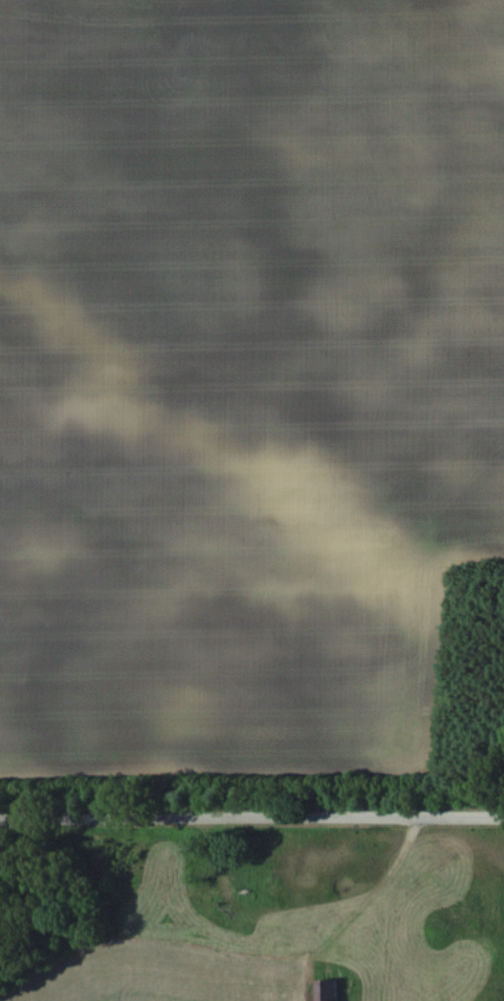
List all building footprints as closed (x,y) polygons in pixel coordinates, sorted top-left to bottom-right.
[(317,1000),(341,1000),(340,980),(317,980),(317,1000)]
